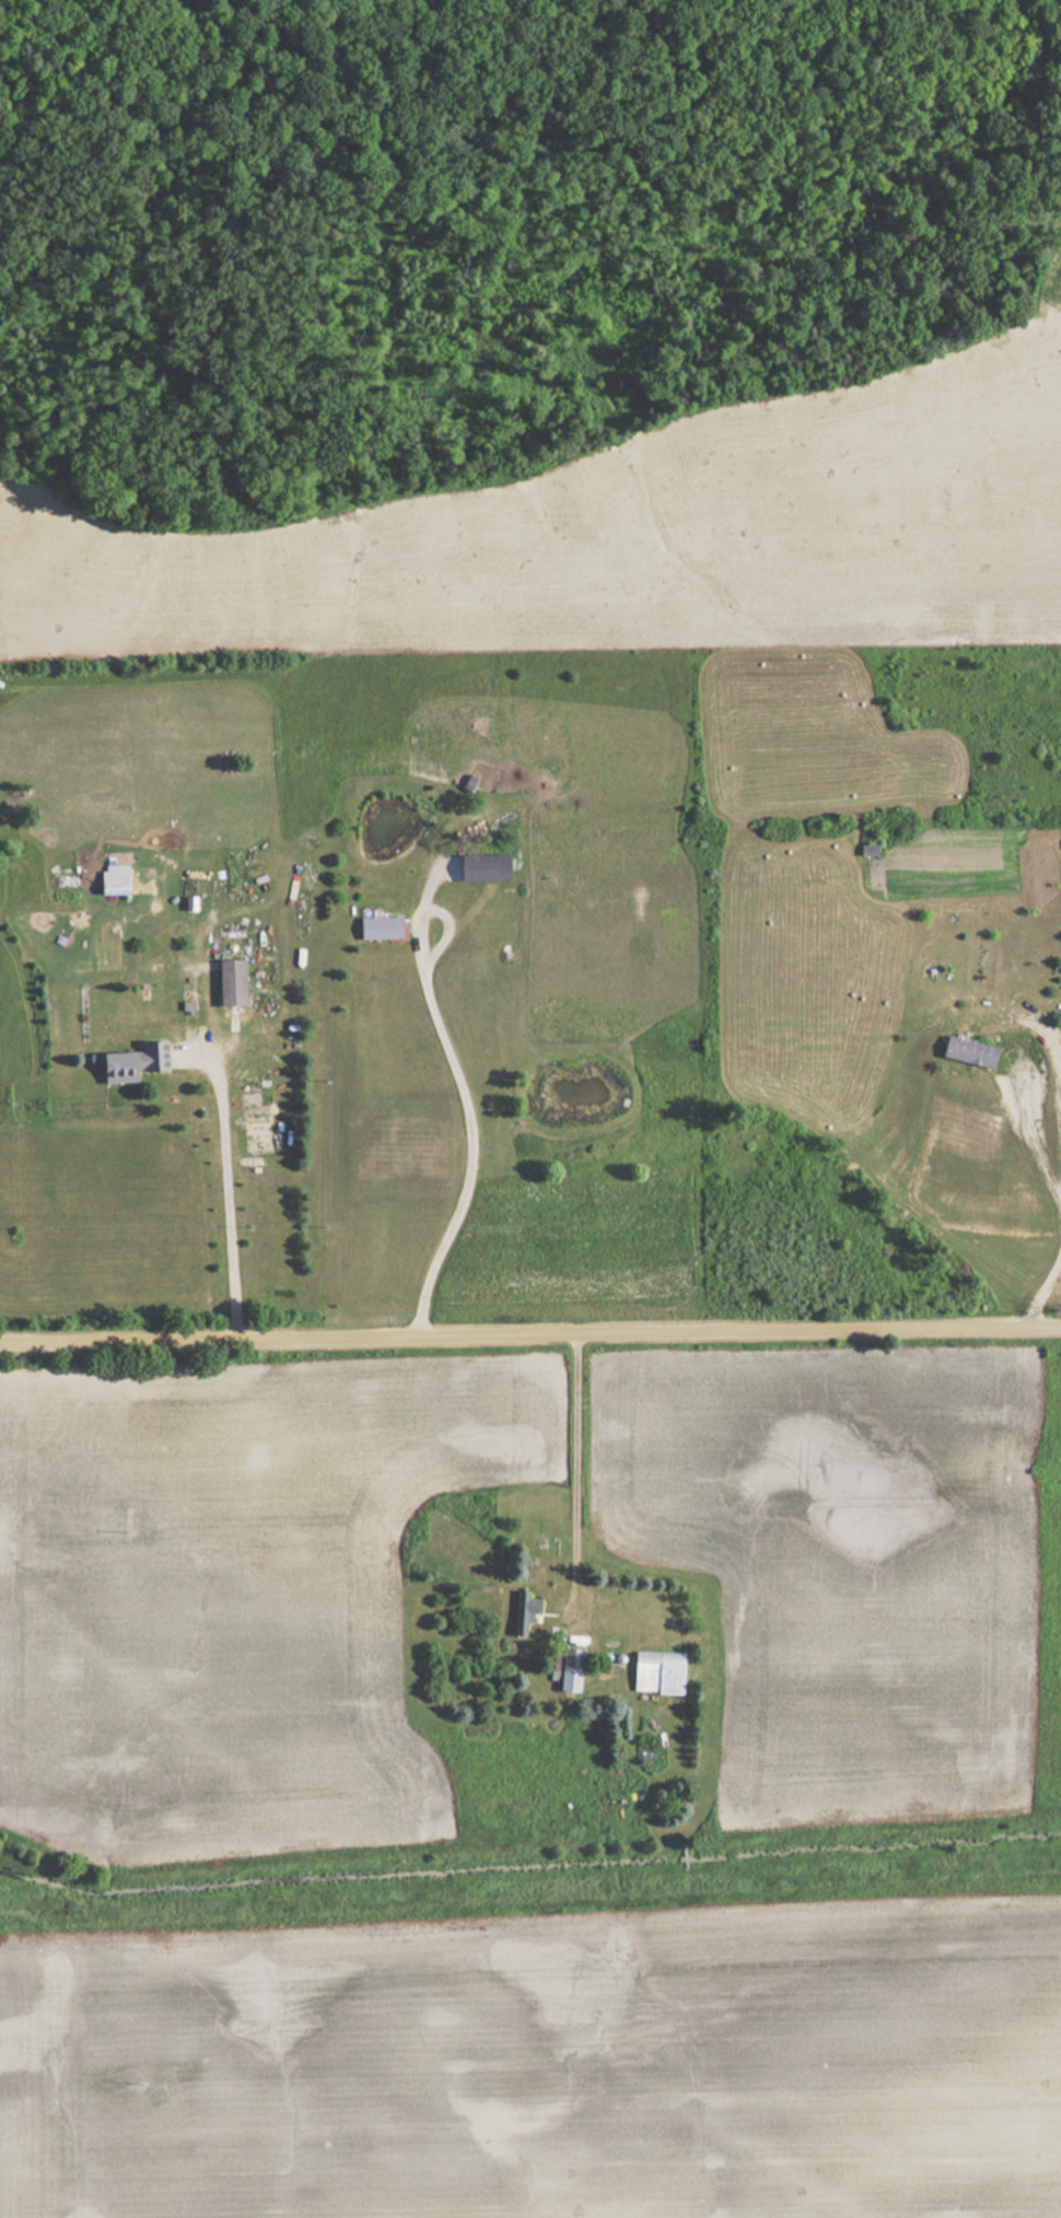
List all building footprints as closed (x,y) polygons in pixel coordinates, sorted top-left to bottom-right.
[(874,855),(874,845),(858,845),(858,855),(874,855)] [(508,881),(508,855),(456,855),(456,881),(508,881)] [(358,917),(358,939),(400,939),(400,917),(358,917)] [(244,1006),(243,960),(216,960),(216,1007),(244,1006)] [(938,1059),(992,1070),(997,1048),(943,1037),(938,1059)] [(99,1083),(134,1082),(134,1072),(166,1071),(165,1042),(138,1042),(138,1053),(99,1054),(99,1083)] [(538,1599),(525,1598),(526,1590),(514,1590),(512,1635),(526,1635),(527,1613),(538,1613),(538,1599)] [(558,1692),(578,1692),(579,1648),(559,1647),(558,1692)] [(631,1693),(680,1693),(680,1653),(631,1653),(631,1693)]
